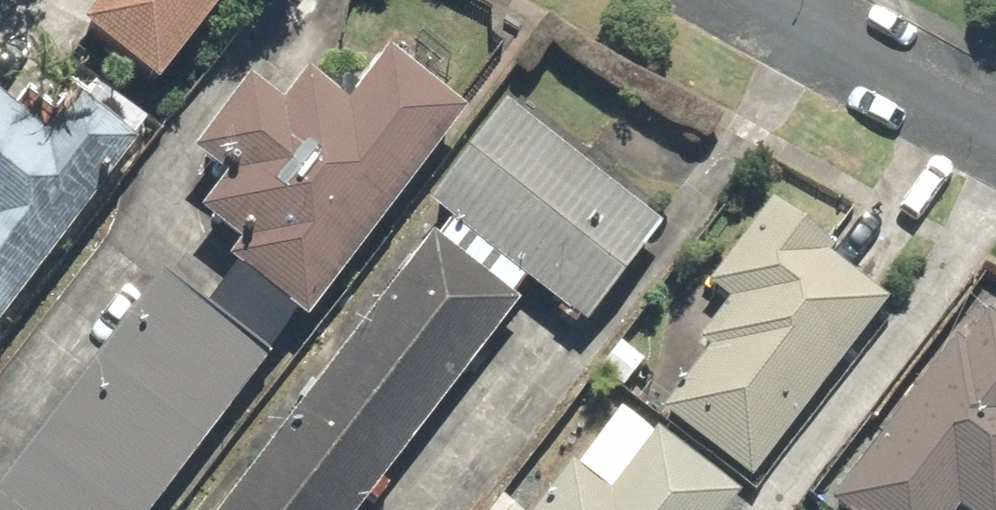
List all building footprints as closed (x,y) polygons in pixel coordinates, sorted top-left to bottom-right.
[(135,102),(207,0),(96,0),(61,50),(135,102)] [(328,118),(285,87),(261,118),(228,94),(174,167),(207,191),(182,224),(223,254),(184,304),(151,279),(0,477),(0,509),(147,509),(446,124),(369,65),(328,118)] [(119,153),(55,106),(28,143),(0,122),(0,314),(119,153)] [(498,110),(422,207),(578,328),(653,231),(498,110)] [(824,263),(759,213),(702,287),(725,305),(693,343),(708,355),(660,420),(747,483),(877,304),(823,265),(824,263)] [(500,310),(416,247),(218,509),(350,509),(500,310)] [(971,313),(822,503),(831,509),(995,509),(995,332),(971,313)] [(596,500),(561,472),(530,509),(722,509),(726,504),(643,440),(596,500)]
